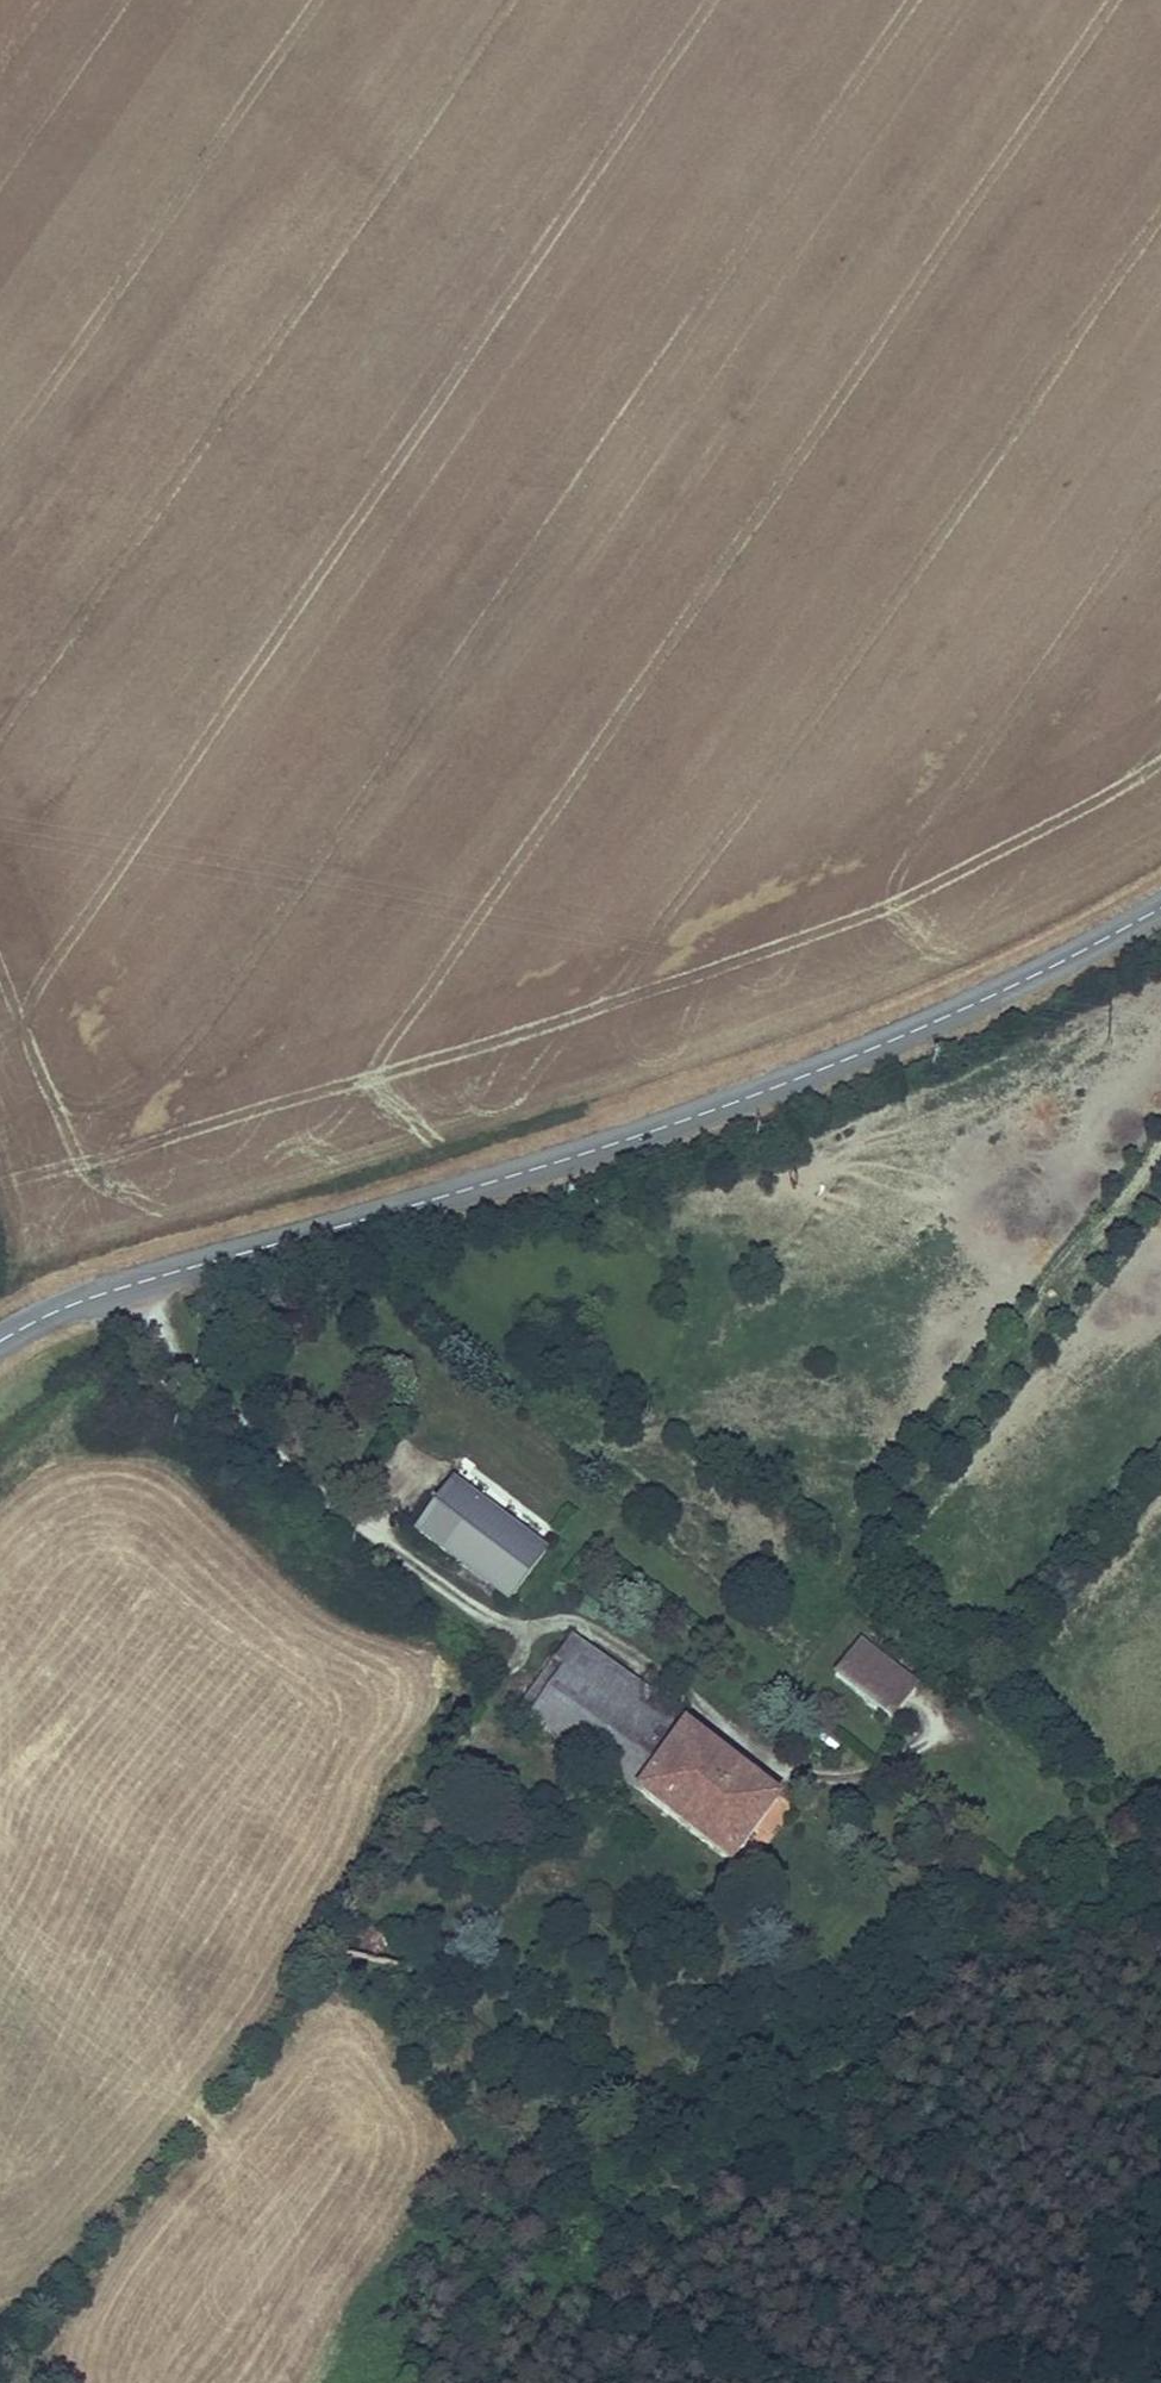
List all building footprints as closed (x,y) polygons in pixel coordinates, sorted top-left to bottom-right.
[(551,1550),(451,1475),(411,1529),(511,1603),(551,1550)] [(635,1792),(685,1720),(689,1715),(571,1634),(553,1659),(563,1666),(526,1719),(617,1781),(634,1793),(635,1792)] [(920,1684),(861,1638),(834,1673),(893,1719),(920,1684)] [(685,1720),(635,1792),(733,1867),(785,1797),(685,1720)]
